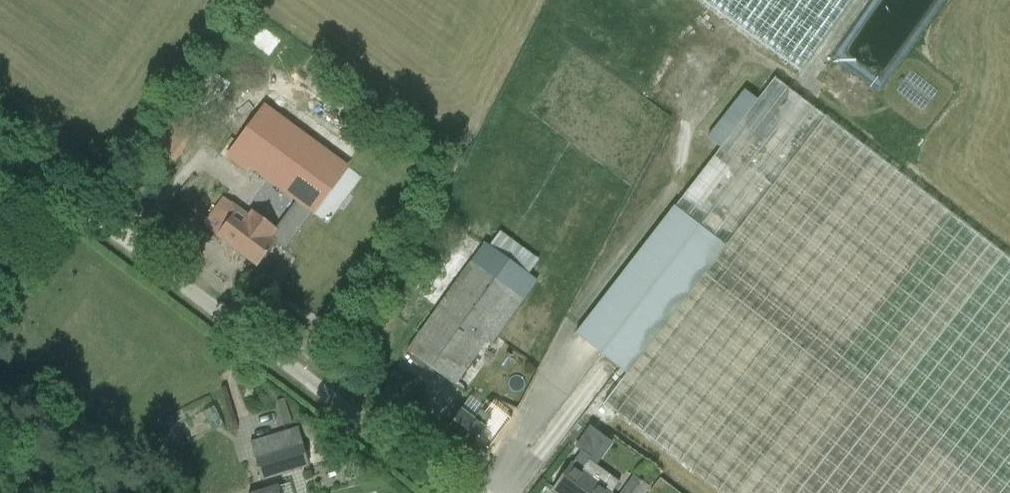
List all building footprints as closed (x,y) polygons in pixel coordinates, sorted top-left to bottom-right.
[(801,73),(853,0),(699,0),(801,73)] [(744,90),(707,138),(719,148),(575,335),(602,356),(618,368),(626,374),(604,404),(657,445),(719,492),(1009,492),(1009,260),(825,118),(774,78),(757,100),(744,90)] [(265,104),(226,158),(244,171),(248,167),(312,215),(348,166),(265,104)] [(258,266),(270,250),(275,242),(270,238),(276,229),(253,212),(249,217),(224,198),(204,225),(218,235),(217,236),(258,266)] [(484,243),(407,351),(454,385),(486,343),(489,346),(536,280),(484,243)] [(292,426),(289,399),(278,400),(281,427),(292,426)] [(470,450),(486,430),(483,428),(490,418),(480,410),(473,420),(460,411),(445,431),(470,450)] [(298,428),(250,442),(261,479),(309,465),(298,428)] [(572,464),(554,489),(559,492),(612,492),(620,482),(589,459),(580,471),(572,464)] [(648,487),(634,476),(621,492),(644,492),(648,487)] [(278,484),(250,492),(281,492),(278,484)]
